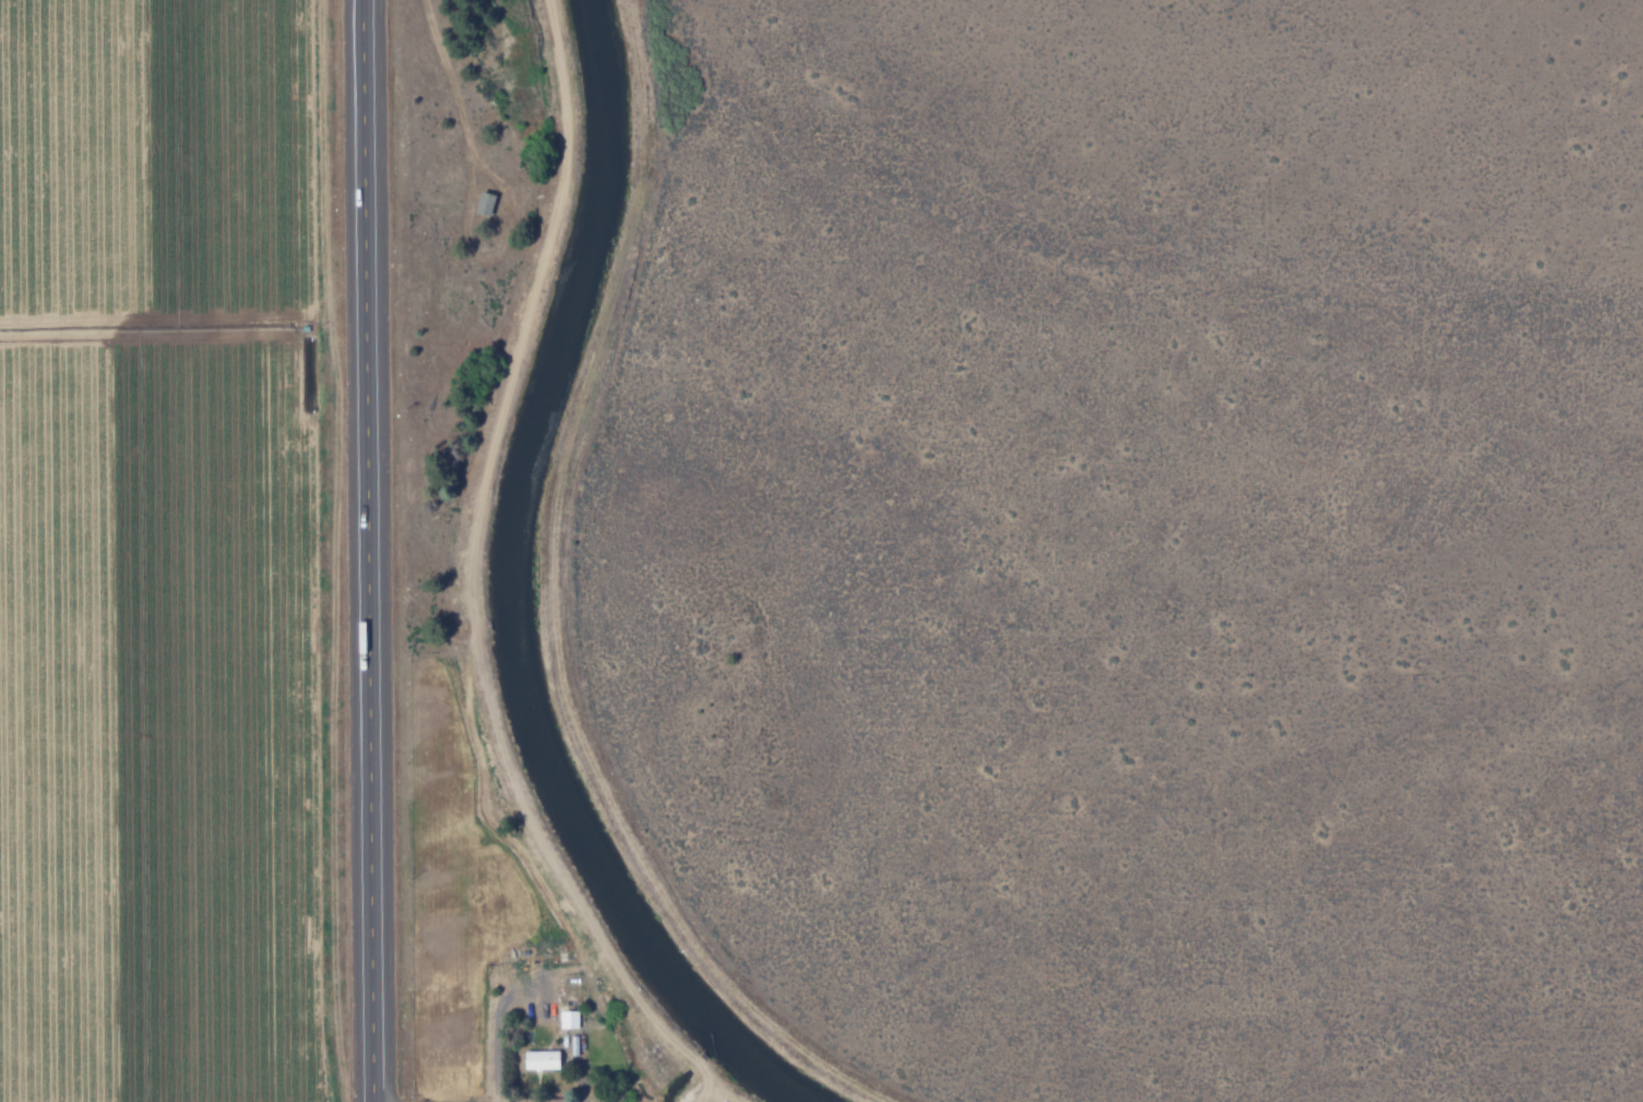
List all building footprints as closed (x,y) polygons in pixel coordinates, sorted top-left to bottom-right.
[(474,212),(487,217),(494,196),(481,191),(474,212)] [(575,1010),(557,1010),(557,1028),(575,1028),(575,1010)] [(557,1050),(521,1050),(521,1069),(557,1069),(557,1050)]
